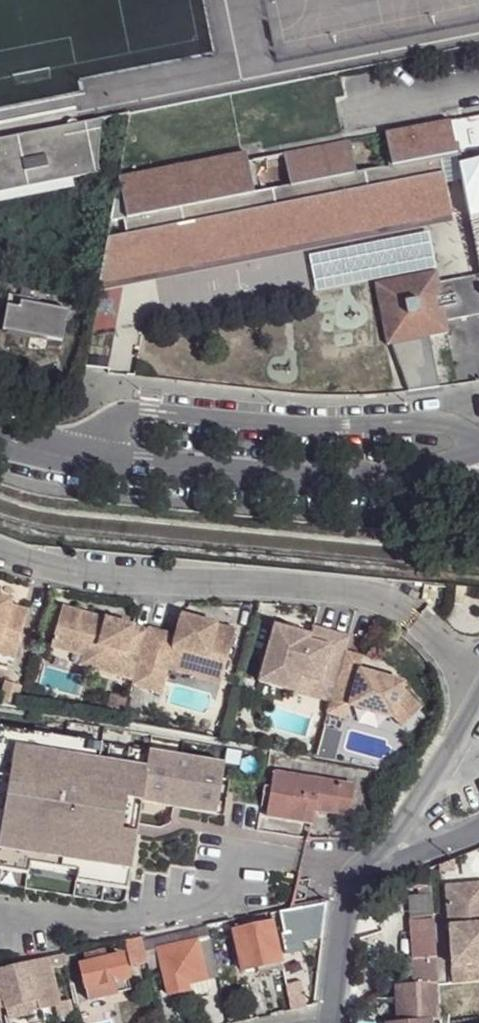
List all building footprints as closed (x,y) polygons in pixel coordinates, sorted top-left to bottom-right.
[(71,179),(99,173),(97,164),(101,120),(101,119),(0,140),(0,194),(71,179)] [(254,194),(246,153),(118,179),(102,265),(149,255),(151,276),(453,216),(441,159),(457,156),(450,122),(385,135),(391,167),(355,174),(348,142),(284,155),(290,187),(254,194)] [(0,194),(0,204),(73,189),(71,179),(0,194)] [(467,220),(429,226),(430,232),(437,268),(437,271),(440,283),(477,276),(467,220)] [(437,268),(430,232),(311,255),(317,290),(437,268)] [(149,255),(102,265),(98,287),(151,276),(149,255)] [(437,271),(374,283),(386,346),(449,334),(447,322),(440,283),(437,271)] [(440,283),(447,322),(478,315),(478,276),(477,276),(440,283)] [(9,295),(7,307),(18,308),(19,302),(36,305),(37,300),(9,295)] [(18,308),(7,307),(2,331),(63,342),(68,311),(36,305),(19,302),(18,308)] [(456,587),(455,605),(463,605),(464,594),(466,594),(466,588),(456,587)] [(0,597),(0,655),(15,659),(28,610),(10,605),(11,600),(0,597)] [(148,631),(63,607),(53,641),(98,654),(94,669),(134,681),(148,631)] [(176,635),(149,627),(148,631),(134,681),(132,685),(160,693),(167,669),(192,676),(199,654),(227,662),(236,630),(182,614),(176,635)] [(344,652),(348,637),(313,627),(311,636),(275,626),(259,682),(294,692),(300,674),(335,684),(344,652)] [(53,641),(51,646),(84,655),(81,666),(94,669),(98,654),(53,641)] [(364,657),(344,652),(335,684),(331,702),(327,714),(346,719),(349,706),(394,718),(404,727),(423,708),(402,688),(404,683),(360,670),(364,657)] [(227,662),(199,654),(192,676),(220,684),(227,662)] [(300,674),(294,692),(331,702),(335,684),(300,674)] [(1,727),(0,730),(0,869),(29,874),(30,863),(69,870),(67,880),(127,890),(141,804),(213,816),(223,754),(103,735),(102,742),(1,727)] [(265,815),(311,823),(313,809),(315,798),(334,801),(332,812),(350,815),(355,785),(273,771),(265,815)] [(313,809),(332,812),(334,801),(315,798),(313,809)] [(449,858),(434,864),(435,873),(450,871),(449,858)] [(419,878),(420,894),(431,894),(430,877),(419,878)] [(440,886),(441,896),(478,892),(478,882),(440,886)] [(441,896),(449,983),(478,981),(478,892),(441,896)] [(420,894),(408,895),(410,919),(433,918),(431,894),(420,894)] [(326,903),(280,911),(284,933),(285,943),(301,941),(323,936),(326,903)] [(433,918),(410,919),(413,958),(416,958),(434,957),(436,956),(433,918)] [(233,929),(241,970),(256,967),(275,963),(281,961),(272,921),(233,929)] [(157,949),(208,938),(205,926),(143,939),(146,957),(159,954),(157,949)] [(301,944),(301,941),(285,943),(284,933),(281,934),(286,953),(294,952),(293,945),(301,944)] [(159,954),(168,995),(187,990),(187,983),(205,979),(218,976),(208,938),(157,949),(159,954)] [(129,949),(133,965),(145,962),(142,947),(129,949)] [(81,965),(89,999),(116,993),(113,981),(128,977),(122,956),(104,959),(103,955),(86,959),(87,964),(81,965)] [(0,971),(0,981),(6,1006),(37,999),(38,1007),(39,1008),(56,1005),(60,1004),(60,1002),(52,969),(66,966),(63,957),(0,971)] [(434,957),(416,958),(418,982),(428,982),(435,981),(434,957)] [(136,981),(148,978),(145,962),(133,965),(136,981)] [(256,967),(257,973),(276,968),(275,963),(256,967)] [(187,990),(188,996),(208,991),(205,979),(187,983),(187,990)] [(300,981),(286,984),(293,1011),(307,1007),(300,981)] [(418,982),(413,983),(415,1010),(429,1008),(428,982),(418,982)] [(413,983),(391,984),(394,1011),(415,1010),(413,983)] [(6,1006),(8,1013),(38,1007),(37,999),(6,1006)] [(74,1015),(71,1001),(60,1002),(60,1004),(56,1005),(59,1019),(74,1015)] [(430,1018),(429,1008),(415,1010),(416,1020),(430,1018)]
